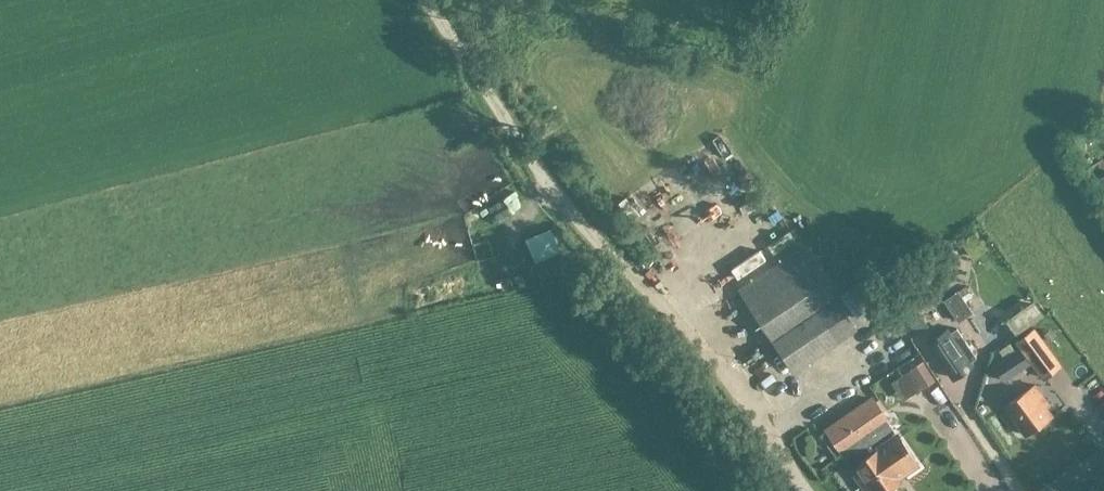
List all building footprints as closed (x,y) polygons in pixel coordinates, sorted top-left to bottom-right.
[(534,259),(560,248),(549,224),(523,235),(534,259)] [(794,372),(857,331),(803,251),(741,292),(794,372)] [(959,291),(966,301),(976,295),(969,284),(959,291)] [(928,326),(913,302),(901,310),(916,333),(928,326)] [(931,342),(955,378),(973,366),(971,363),(978,358),(958,329),(951,334),(949,330),(931,342)] [(1037,368),(1053,356),(1034,329),(1017,341),(1037,368)] [(869,345),(869,346),(853,356),(865,376),(904,351),(892,331),(869,345)] [(1005,382),(1029,365),(1019,350),(994,367),(1005,382)] [(911,368),(923,387),(934,380),(923,361),(911,368)] [(1047,407),(1050,405),(1035,385),(1007,406),(1028,435),(1053,416),(1047,407)] [(902,472),(917,462),(898,435),(897,435),(888,422),(889,422),(872,398),(831,427),(846,449),(842,452),(852,466),(851,467),(867,490),(884,490),(900,480),(897,475),(902,472)]
